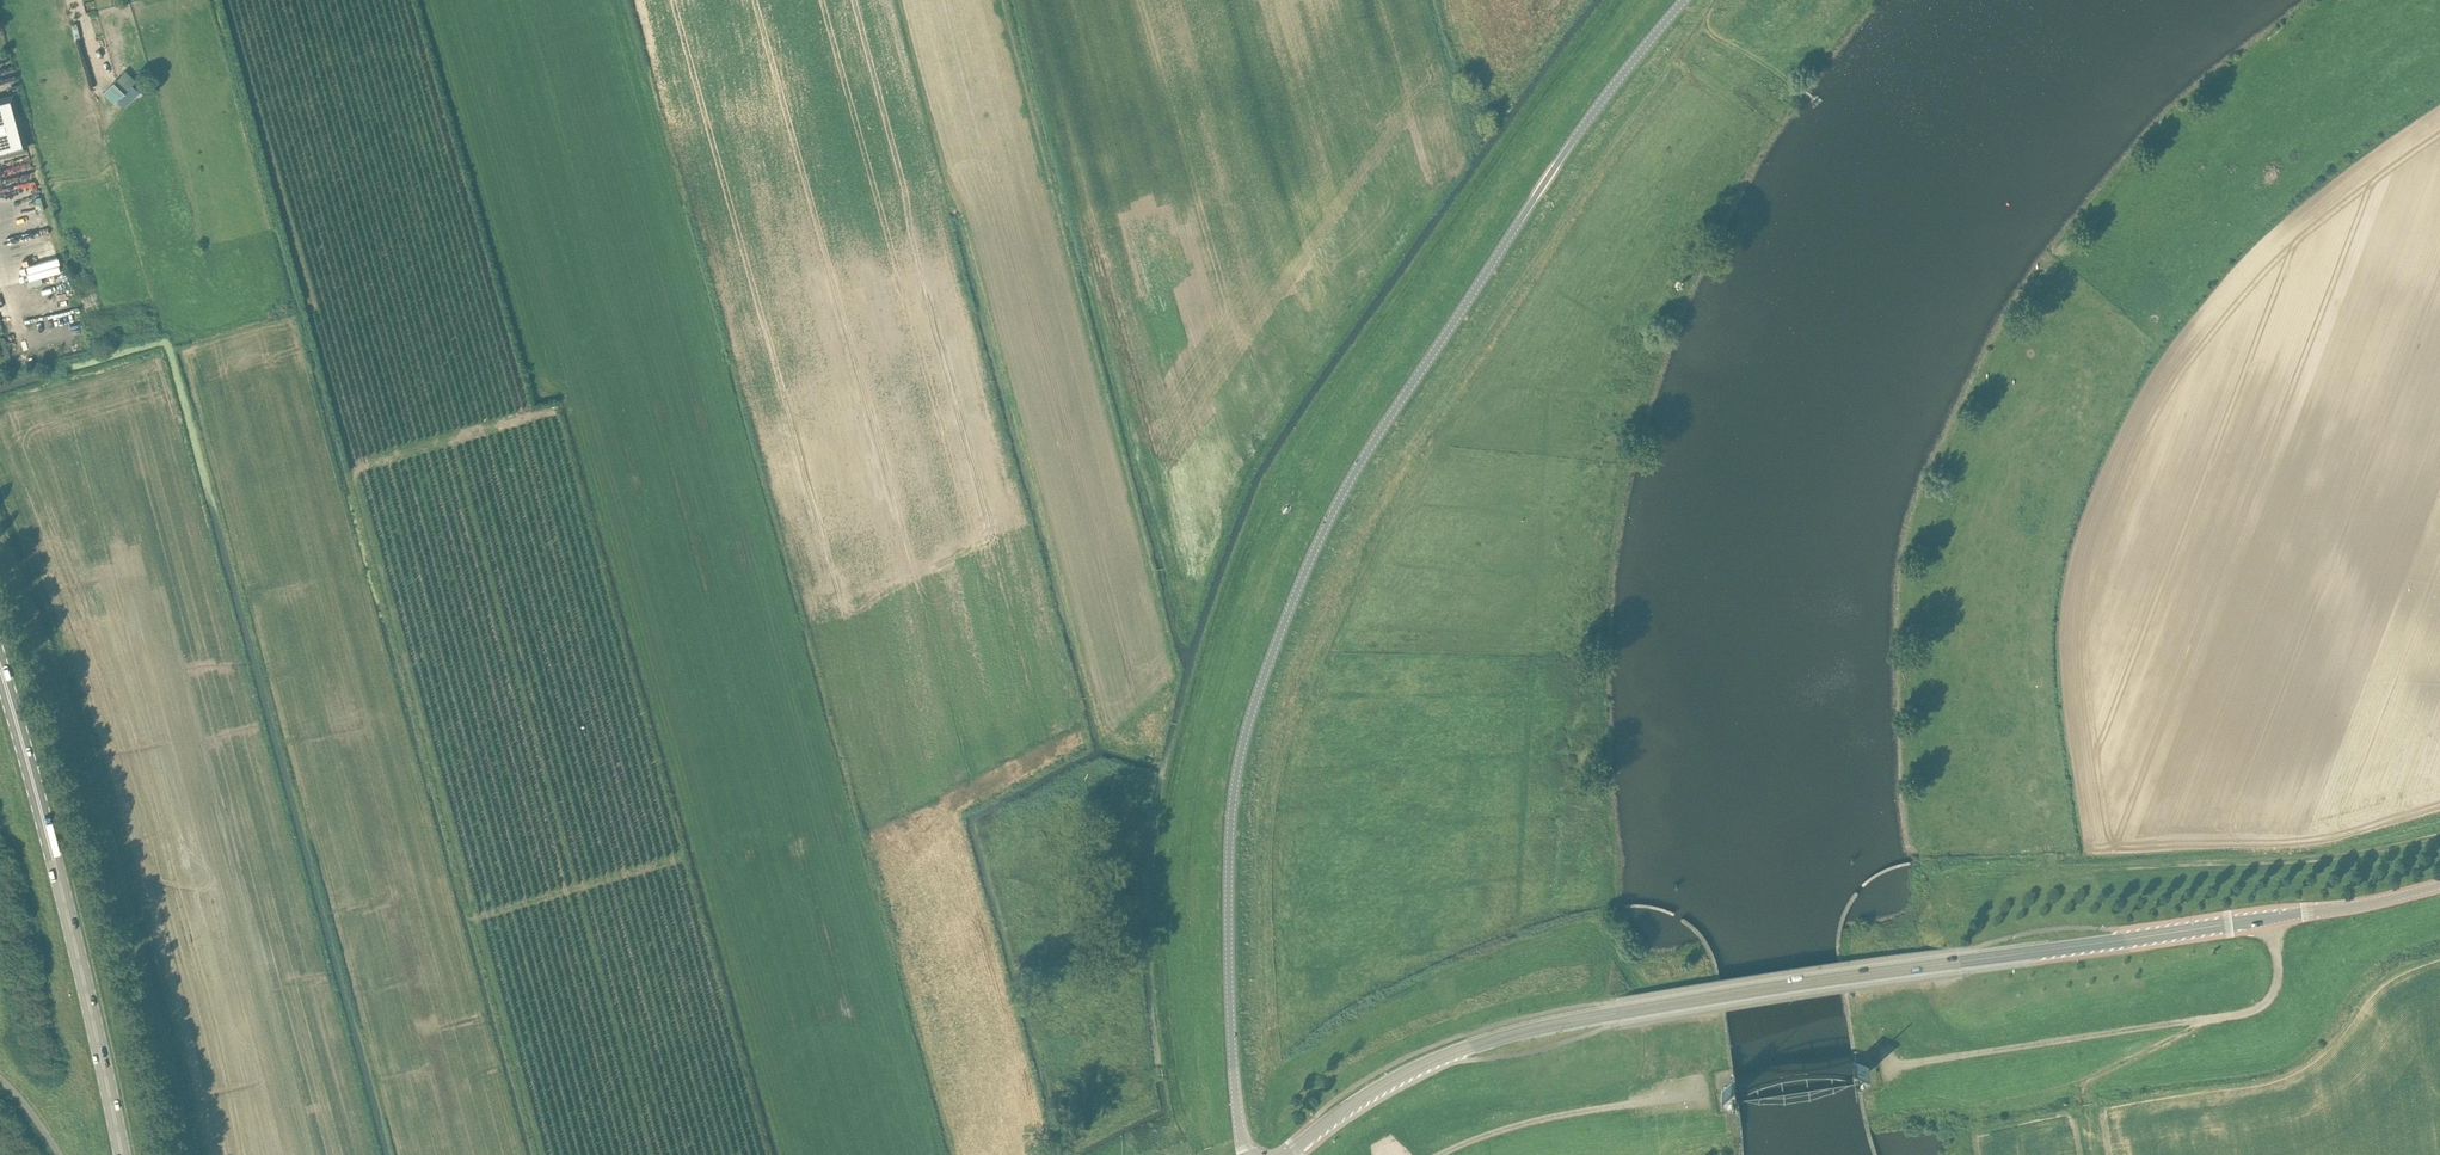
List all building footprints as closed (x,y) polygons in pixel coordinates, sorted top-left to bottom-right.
[(129,86),(135,80),(124,69),(118,75),(129,86)] [(118,77),(110,85),(121,96),(128,87),(118,77)] [(28,147),(14,92),(0,96),(0,155),(28,147)] [(0,323),(0,361),(9,359),(0,323)] [(1869,1068),(1868,1067),(1853,1061),(1854,1068),(1858,1068),(1859,1071),(1860,1074),(1855,1075),(1856,1082),(1869,1072),(1869,1071),(1870,1071),(1870,1070),(1870,1069),(1869,1068)] [(1722,1093),(1723,1094),(1738,1100),(1736,1089),(1735,1079),(1723,1089),(1722,1090),(1722,1091),(1722,1092),(1722,1093)]
